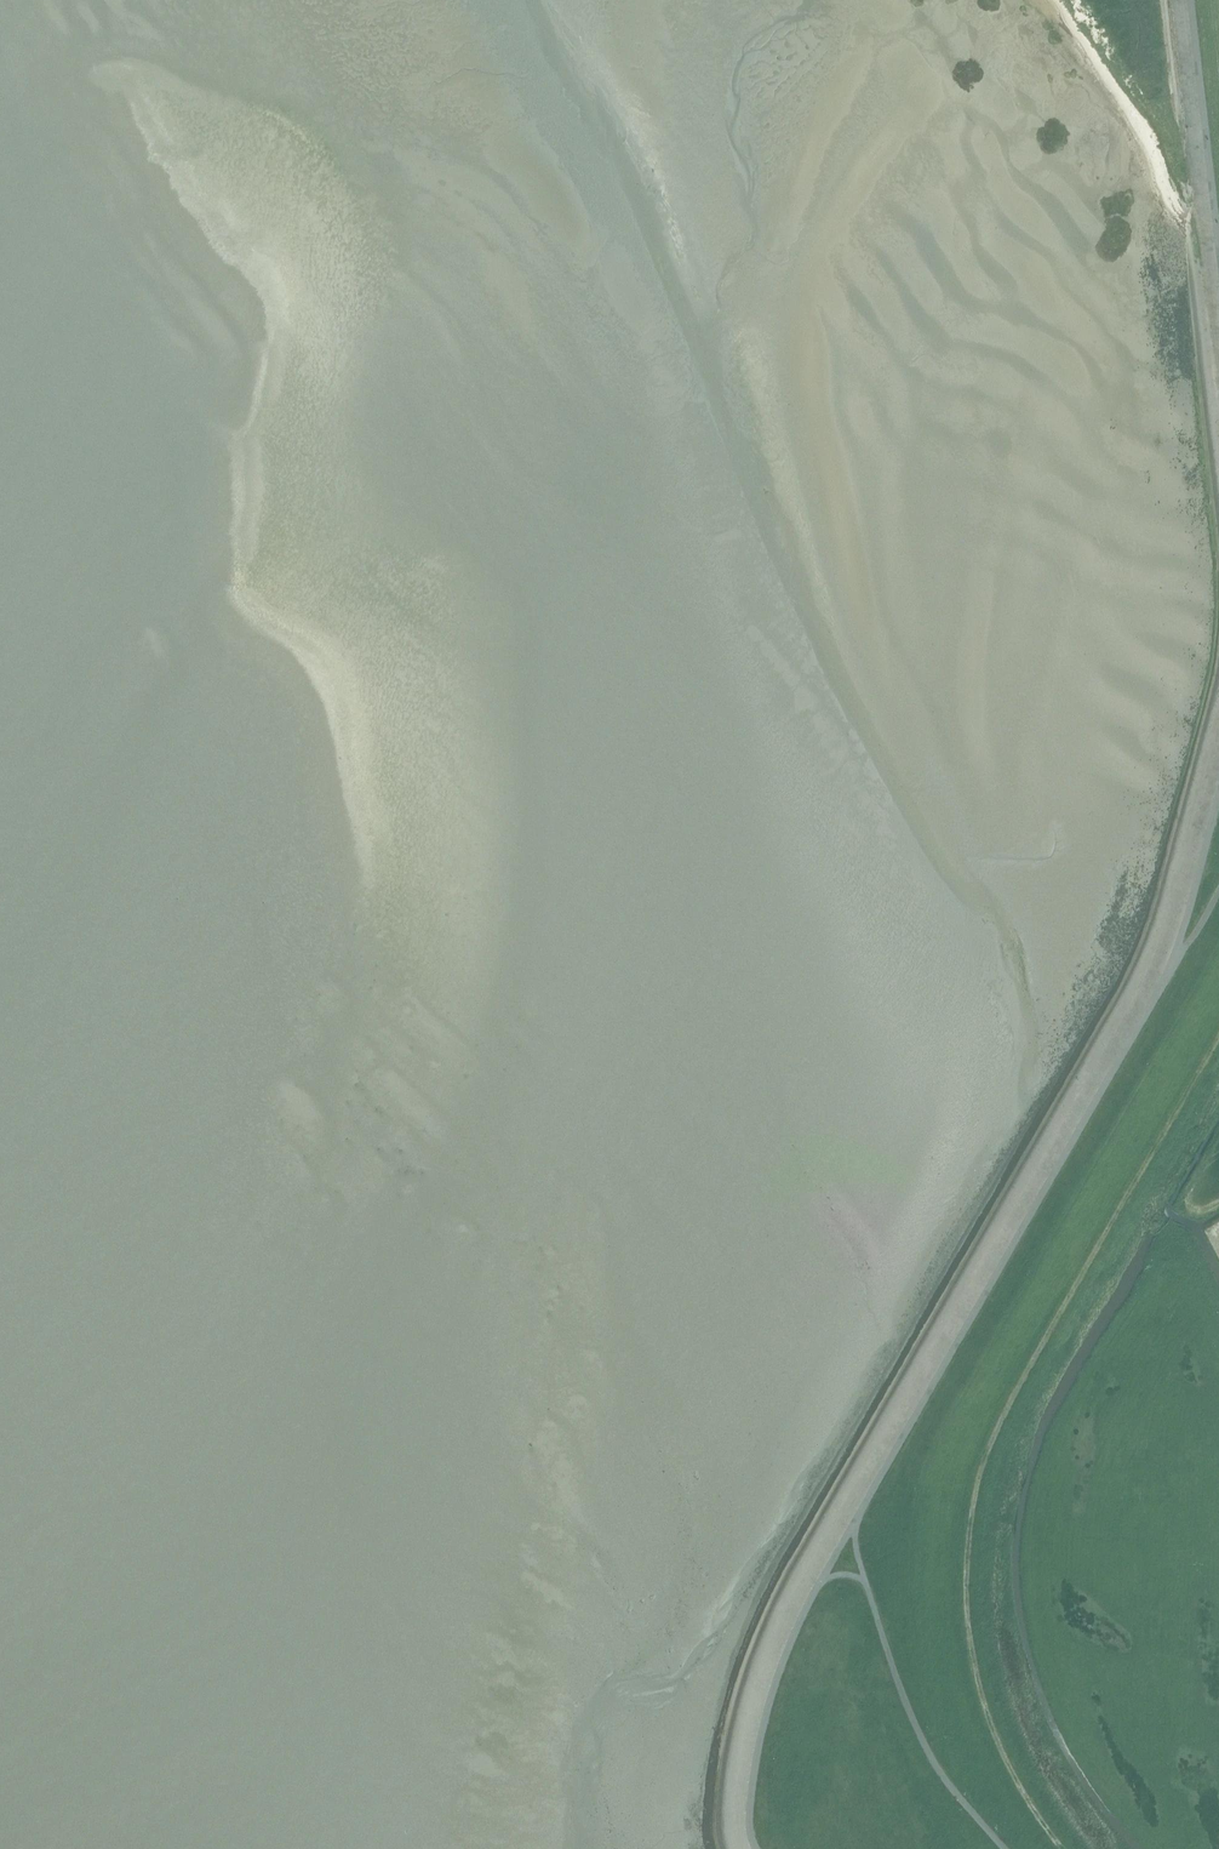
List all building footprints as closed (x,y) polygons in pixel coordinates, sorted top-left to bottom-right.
[(1187,129),(1186,94),(1178,94),(1178,129),(1187,129)] [(961,1743),(955,1747),(959,1754),(965,1750),(961,1743)]
